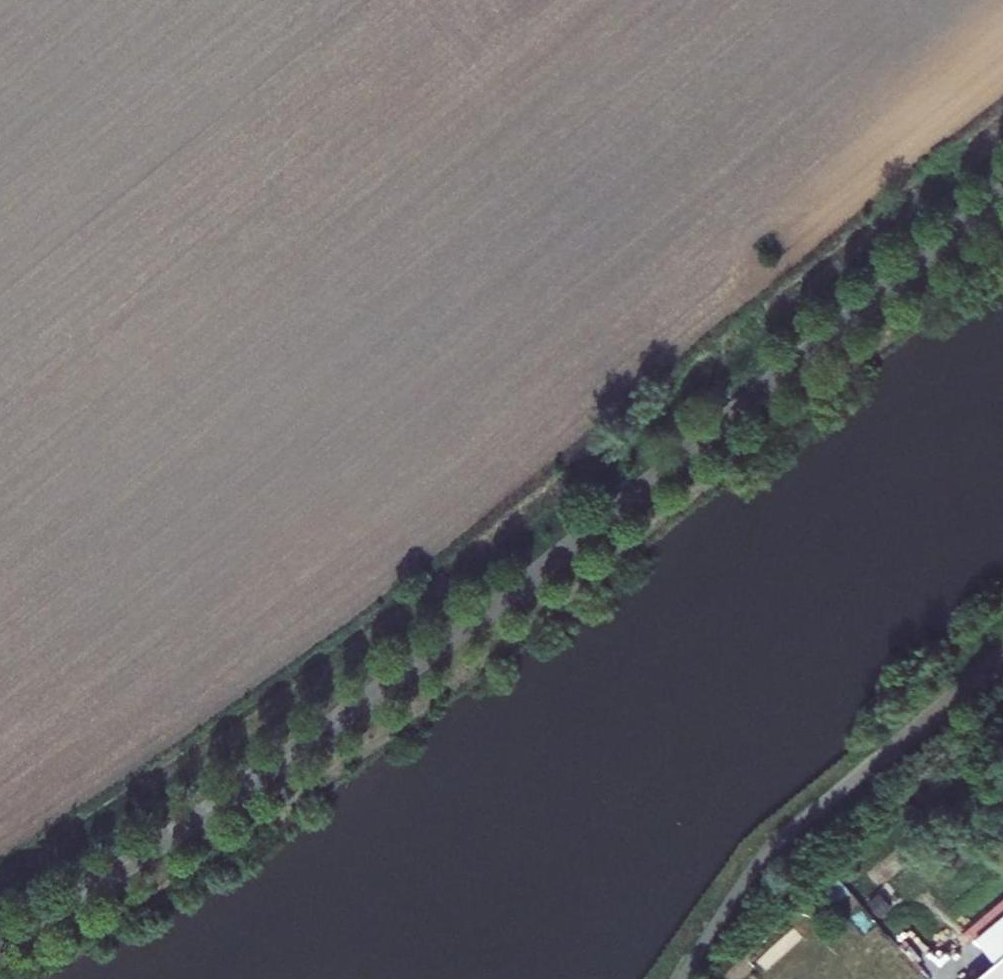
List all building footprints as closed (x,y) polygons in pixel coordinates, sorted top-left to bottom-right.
[(973,978),(1002,978),(1002,953),(973,978)]
